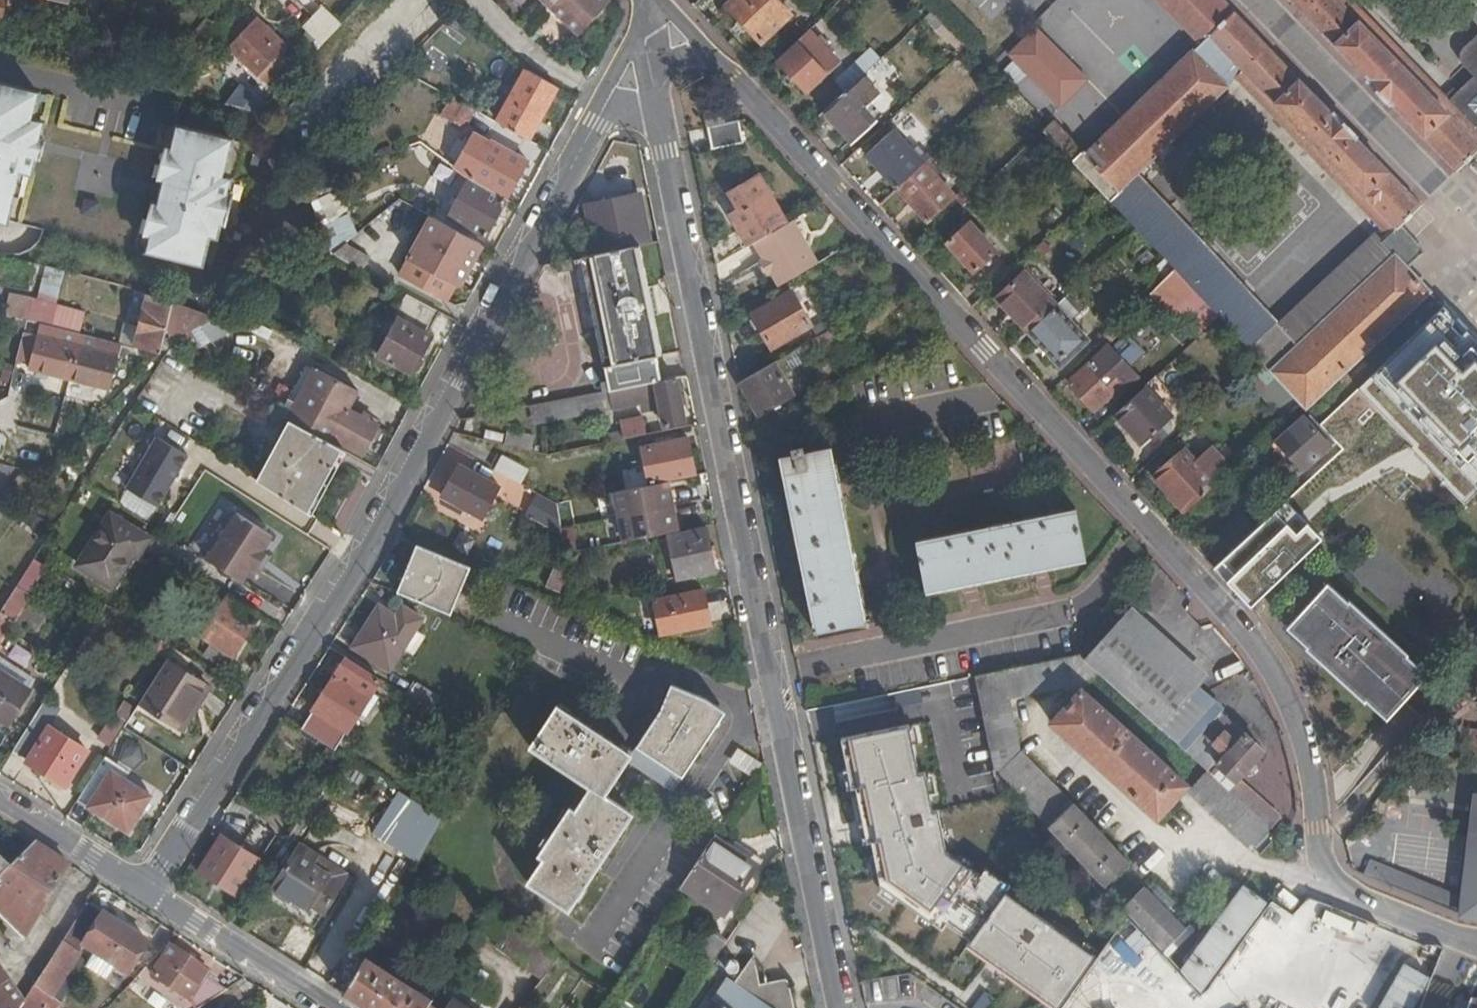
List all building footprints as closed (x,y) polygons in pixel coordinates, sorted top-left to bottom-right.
[(28,0),(6,0),(1,19),(9,21),(12,11),(26,14),(29,0),(28,0)] [(38,3),(29,0),(26,14),(35,16),(38,3)] [(69,1),(67,10),(81,13),(85,0),(69,0),(69,1)] [(97,0),(85,0),(81,13),(97,17),(101,1),(97,0)] [(580,33),(609,1),(609,0),(544,0),(580,33)] [(761,39),(790,12),(791,12),(781,0),(730,0),(728,2),(761,39)] [(1201,42),(1234,10),(1224,0),(1161,0),(1201,42)] [(1457,168),(1476,149),(1476,112),(1455,89),(1446,98),(1352,0),(1293,0),(1390,100),(1457,168)] [(315,17),(307,25),(325,44),(343,25),(324,7),(315,17)] [(1425,251),(1400,225),(1421,204),(1318,97),(1234,10),(1201,42),(1086,154),(1110,178),(1149,217),(1186,255),(1174,267),(1220,316),(1259,359),(1300,404),(1305,409),(1357,360),(1430,291),(1408,267),(1425,251)] [(261,74),(288,46),(260,19),(233,47),(261,74)] [(777,56),(808,90),(840,62),(808,27),(805,29),(777,56)] [(1470,73),(1455,89),(1476,112),(1476,28),(1457,48),(1456,58),(1470,73)] [(1037,29),(1010,56),(1062,109),(1089,82),(1037,29)] [(837,78),(846,88),(866,70),(856,60),(837,78)] [(565,91),(535,73),(506,126),(537,143),(565,91)] [(865,108),(880,94),(861,74),(856,79),(825,107),(855,140),(883,114),(879,109),(872,115),(865,108)] [(0,81),(0,215),(12,218),(24,166),(36,168),(47,121),(35,118),(41,91),(0,81)] [(228,100),(249,107),(258,98),(243,84),(228,100)] [(444,115),(467,128),(477,110),(454,98),(444,115)] [(713,102),(693,105),(697,127),(699,127),(718,123),(713,102)] [(704,149),(745,141),(740,119),(718,123),(699,127),(704,149)] [(1053,121),(1045,128),(1053,136),(1061,129),(1053,121)] [(224,170),(232,135),(182,123),(152,246),(203,259),(210,226),(218,227),(231,172),(224,170)] [(894,127),(868,151),(898,185),(925,160),(894,127)] [(1061,129),(1053,136),(1101,187),(1110,178),(1086,154),(1077,145),(1061,129)] [(528,159),(492,140),(471,179),(489,189),(507,199),(528,159)] [(930,220),(943,208),(950,216),(972,196),(965,188),(957,195),(925,160),(898,185),(930,220)] [(739,210),(732,214),(749,244),(754,241),(787,222),(760,176),(729,193),(739,210)] [(1110,178),(1101,187),(1137,228),(1149,217),(1110,178)] [(450,216),(486,237),(507,199),(489,189),(471,179),(450,216)] [(85,205),(88,192),(75,188),(72,202),(85,205)] [(640,194),(589,205),(598,252),(635,243),(650,240),(640,194)] [(459,282),(463,284),(484,244),(433,217),(401,277),(448,303),(459,282)] [(1149,217),(1137,228),(1174,267),(1186,255),(1149,217)] [(974,269),(997,249),(970,218),(947,239),(974,269)] [(787,222),(754,241),(763,257),(772,274),(778,285),(817,262),(793,219),(787,222)] [(575,261),(583,259),(595,316),(647,305),(635,243),(598,252),(548,263),(546,267),(552,271),(576,266),(575,261)] [(333,253),(333,254),(360,269),(366,257),(342,245),(333,253)] [(1013,256),(1006,262),(1011,269),(1018,262),(1013,256)] [(763,257),(758,259),(767,276),(772,274),(763,257)] [(60,303),(68,272),(50,267),(41,298),(60,303)] [(1174,267),(1153,288),(1173,308),(1176,305),(1201,333),(1220,316),(1174,267)] [(1027,269),(1000,294),(1031,328),(1058,303),(1027,269)] [(772,345),(812,322),(792,289),(754,311),(772,345)] [(432,337),(426,334),(440,310),(406,292),(393,317),(400,321),(382,357),(413,374),(432,337)] [(183,305),(149,294),(140,328),(135,346),(160,352),(162,350),(167,331),(175,334),(180,318),(183,305)] [(41,298),(29,295),(24,317),(26,317),(38,320),(54,324),(60,303),(41,298)] [(83,309),(60,303),(54,324),(77,330),(83,309)] [(1062,362),(1088,337),(1058,303),(1031,328),(1062,362)] [(647,305),(595,316),(609,389),(661,379),(647,305)] [(216,316),(178,336),(167,352),(181,360),(187,350),(238,324),(230,309),(216,316)] [(23,328),(26,317),(24,317),(0,311),(0,322),(23,328)] [(1365,392),(1330,426),(1349,448),(1345,451),(1380,489),(1392,502),(1413,484),(1416,488),(1430,502),(1448,485),(1451,488),(1466,505),(1476,495),(1476,340),(1450,311),(1365,392)] [(35,332),(23,328),(15,358),(29,362),(29,366),(110,388),(121,342),(119,341),(77,330),(54,324),(38,320),(35,332)] [(140,328),(123,324),(119,341),(121,342),(135,346),(140,328)] [(840,334),(835,324),(817,334),(821,339),(823,344),(840,334)] [(821,339),(817,334),(799,345),(803,351),(821,339)] [(1124,336),(1111,348),(1125,363),(1138,352),(1124,336)] [(1107,343),(1071,378),(1095,404),(1107,393),(1111,398),(1125,385),(1124,384),(1135,374),(1125,363),(1111,348),(1107,343)] [(803,351),(799,345),(774,359),(780,370),(805,355),(803,351)] [(758,412),(793,393),(780,370),(774,359),(740,378),(758,412)] [(357,393),(311,368),(285,416),(290,419),(330,440),(332,437),(361,454),(377,424),(349,408),(357,393)] [(678,377),(611,391),(613,398),(616,410),(642,405),(645,414),(664,410),(667,424),(687,419),(678,377)] [(1172,413),(1145,384),(1115,412),(1141,441),(1155,429),(1167,417),(1172,413)] [(601,394),(602,400),(613,398),(611,391),(601,394)] [(601,394),(534,408),(537,426),(616,410),(613,398),(602,400),(601,394)] [(1320,403),(1309,413),(1321,426),(1332,415),(1320,403)] [(1276,438),(1303,468),(1334,440),(1321,426),(1309,413),(1306,410),(1276,438)] [(622,431),(604,434),(606,442),(647,433),(643,417),(620,422),(622,431)] [(1167,417),(1155,429),(1162,437),(1175,425),(1167,417)] [(330,440),(290,419),(256,479),(290,501),(317,453),(336,463),(344,448),(330,440)] [(560,429),(544,430),(546,447),(547,453),(564,450),(560,429)] [(534,438),(508,431),(505,443),(532,449),(533,444),(534,438)] [(189,453),(158,435),(126,489),(156,507),(189,453)] [(696,471),(689,436),(645,445),(652,480),(696,471)] [(546,447),(533,444),(532,449),(547,453),(546,447)] [(1186,445),(1153,474),(1185,510),(1217,480),(1186,445)] [(794,456),(779,459),(814,631),(868,620),(832,448),(802,454),(801,449),(794,451),(794,456)] [(1380,489),(1345,451),(1233,555),(1267,593),(1378,492),(1380,489)] [(336,463),(317,453),(290,501),(308,512),(336,463)] [(504,453),(496,467),(524,483),(533,468),(504,453)] [(460,463),(442,494),(484,518),(502,487),(460,463)] [(669,479),(615,490),(624,540),(643,536),(679,529),(669,479)] [(1380,489),(1378,492),(1389,505),(1392,502),(1380,489)] [(523,521),(554,529),(561,503),(530,494),(523,521)] [(927,591),(1086,557),(1075,506),(917,540),(927,591)] [(149,536),(111,511),(75,567),(109,590),(130,557),(135,559),(149,536)] [(273,535),(237,512),(208,558),(244,581),(254,565),(257,567),(266,552),(263,550),(273,535)] [(1242,515),(1215,541),(1227,554),(1254,529),(1242,515)] [(717,568),(709,526),(672,534),(680,576),(717,568)] [(469,563),(417,541),(398,586),(450,609),(469,563)] [(1180,585),(1154,557),(1128,592),(1156,613),(1180,585)] [(546,587),(560,593),(572,569),(558,562),(546,587)] [(24,574),(0,612),(0,636),(35,581),(24,574)] [(1353,599),(1350,602),(1330,583),(1289,626),(1311,646),(1309,648),(1366,702),(1369,699),(1388,717),(1429,673),(1409,655),(1412,653),(1353,599)] [(712,621),(704,586),(655,597),(662,632),(712,621)] [(253,611),(228,595),(202,634),(212,641),(205,652),(227,666),(257,621),(250,616),(253,611)] [(379,605),(354,644),(389,666),(422,618),(402,605),(395,615),(379,605)] [(1085,660),(1099,673),(1207,771),(1269,827),(1270,828),(1282,815),(1239,777),(1263,750),(1232,723),(1211,746),(1195,732),(1217,707),(1195,687),(1194,689),(1120,623),(1085,660)] [(1030,804),(1027,806),(1038,817),(1102,886),(1128,862),(1039,768),(1021,750),(1012,700),(1064,687),(1075,698),(1053,723),(1155,819),(1185,786),(1082,691),(1099,673),(1085,660),(1078,654),(977,674),(987,726),(993,757),(995,767),(1030,804)] [(210,684),(169,657),(141,700),(180,726),(191,708),(187,705),(191,699),(198,704),(210,684)] [(304,727),(337,748),(377,686),(398,700),(404,691),(382,676),(381,679),(348,658),(304,727)] [(1461,678),(1476,680),(1476,661),(1461,678)] [(30,688),(0,669),(0,713),(10,720),(30,688)] [(439,695),(413,678),(405,691),(431,707),(439,695)] [(673,682),(661,707),(631,752),(628,757),(673,788),(729,705),(709,692),(673,682)] [(61,706),(47,697),(14,749),(68,784),(90,750),(50,723),(61,706)] [(855,729),(863,709),(839,700),(831,719),(855,729)] [(544,857),(528,880),(569,908),(634,810),(605,791),(628,757),(631,752),(558,703),(530,745),(591,786),(576,808),(570,805),(538,852),(544,857)] [(113,710),(99,734),(113,743),(125,724),(128,720),(113,710)] [(848,738),(883,888),(1055,1007),(1094,955),(944,846),(915,725),(848,738)] [(113,767),(102,759),(79,794),(91,802),(113,767)] [(153,793),(113,767),(91,802),(131,827),(153,793)] [(1189,792),(1251,848),(1269,827),(1207,771),(1189,792)] [(370,840),(422,860),(440,814),(389,794),(370,840)] [(1465,913),(1476,914),(1476,815),(1465,913)] [(237,893),(260,858),(223,834),(200,869),(237,893)] [(730,848),(714,836),(684,881),(724,909),(753,866),(729,849),(730,848)] [(730,848),(729,849),(753,866),(755,867),(761,858),(736,840),(730,848)] [(14,867),(0,881),(0,907),(4,912),(16,923),(9,930),(20,941),(26,935),(29,937),(73,862),(39,841),(14,867)] [(314,863),(318,854),(301,843),(272,888),(289,899),(291,896),(308,907),(311,903),(324,911),(343,882),(314,863)] [(14,867),(0,848),(0,881),(14,867)] [(1457,909),(1463,894),(1375,859),(1369,872),(1457,909)] [(1176,901),(1154,878),(1123,908),(1129,914),(1150,936),(1163,951),(1184,931),(1166,910),(1176,901)] [(1269,903),(1244,885),(1181,970),(1202,992),(1269,903)] [(1285,907),(1269,926),(1278,933),(1310,893),(1304,891),(1288,910),(1285,907)] [(89,900),(26,999),(20,1007),(61,1007),(66,1000),(57,994),(84,953),(81,952),(85,944),(102,954),(100,958),(108,964),(110,959),(131,972),(151,940),(89,900)] [(0,916),(0,921),(9,930),(16,923),(4,912),(0,916)] [(503,941),(499,946),(545,978),(563,955),(500,913),(486,930),(503,941)] [(1321,913),(1318,925),(1352,934),(1355,922),(1321,913)] [(1108,934),(1127,956),(1150,936),(1129,914),(1108,934)] [(727,937),(711,926),(694,951),(710,963),(727,937)] [(164,948),(151,940),(131,972),(137,976),(164,948)] [(172,943),(168,950),(155,971),(154,972),(205,1004),(229,987),(208,974),(212,969),(172,943)] [(741,973),(731,966),(715,988),(723,993),(713,1007),(805,1007),(797,972),(795,970),(793,969),(790,968),(767,974),(761,975),(759,961),(764,960),(760,945),(741,973)] [(168,950),(165,948),(151,969),(155,971),(168,950)] [(346,991),(372,1007),(426,1007),(431,1002),(433,997),(367,954),(346,991)] [(1462,986),(1452,1007),(1476,1007),(1476,994),(1473,993),(1476,984),(1476,961),(1473,960),(1462,986)] [(26,999),(0,963),(0,1007),(20,1007),(26,999)] [(1421,974),(1395,963),(1376,1007),(1407,1007),(1421,974)] [(960,998),(974,1007),(984,1007),(994,994),(974,979),(960,998)] [(1154,998),(1140,988),(1123,983),(1105,984),(1089,989),(1075,999),(1069,1007),(1161,1007),(1154,998)] [(454,999),(447,1007),(467,1007),(454,999)]
